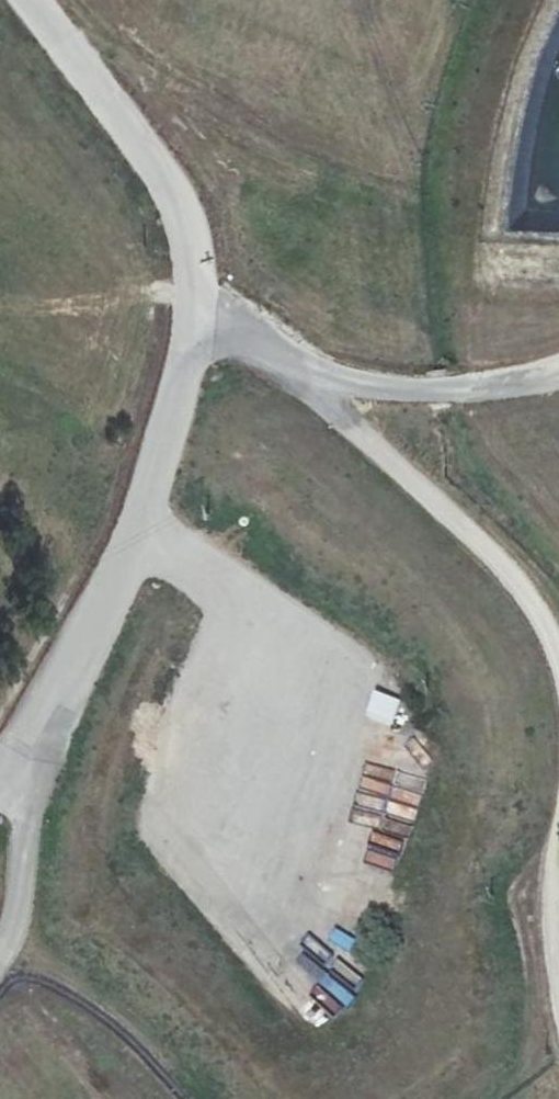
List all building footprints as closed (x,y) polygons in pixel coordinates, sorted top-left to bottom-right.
[(391,726),(400,702),(372,692),(363,716),(391,726)] [(394,788),(387,810),(413,818),(421,796),(394,788)]
